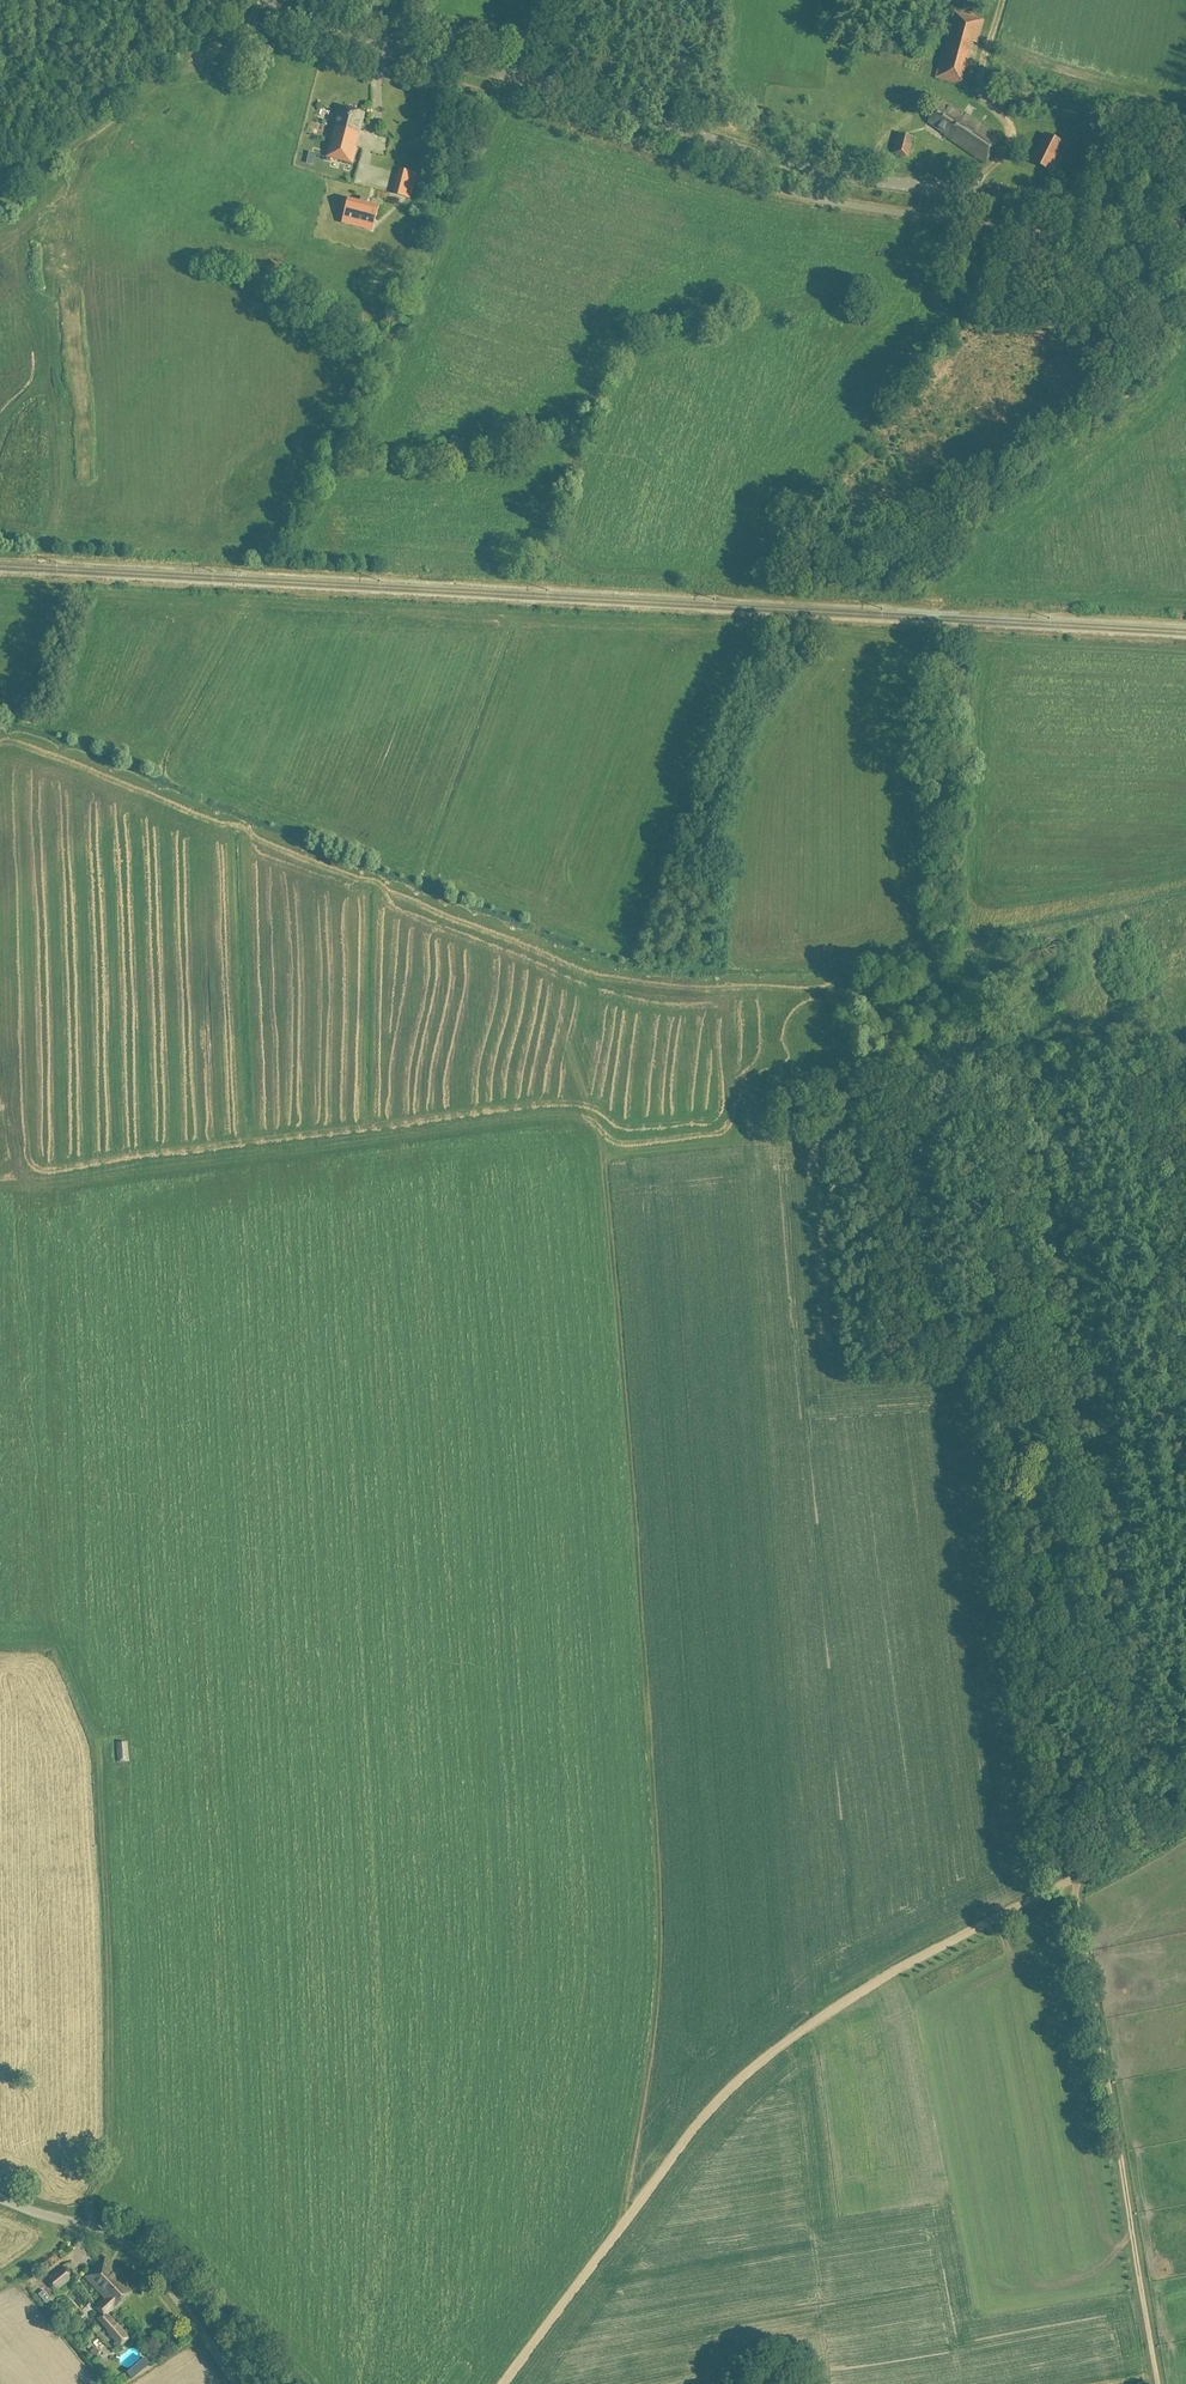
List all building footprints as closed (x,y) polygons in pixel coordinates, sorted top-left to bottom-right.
[(956,2),(936,77),(961,84),(972,40),(977,42),(985,10),(956,2)] [(929,122),(947,134),(946,136),(987,164),(1003,140),(962,112),(961,114),(943,102),(929,122)] [(364,113),(340,107),(327,156),(352,163),(356,146),(355,146),(364,113)] [(909,157),(914,137),(898,133),(893,153),(909,157)] [(1032,161),(1049,170),(1063,143),(1045,134),(1032,161)] [(400,170),(401,170),(395,193),(394,193),(410,197),(416,173),(400,169),(400,170)] [(349,199),(343,222),(372,229),(378,206),(367,203),(368,199),(369,198),(361,196),(361,197),(362,197),(361,201),(349,199)] [(135,2288),(106,2257),(85,2276),(106,2298),(96,2308),(105,2316),(135,2288)] [(61,2270),(49,2278),(49,2284),(53,2288),(58,2288),(71,2279),(72,2273),(68,2269),(61,2270)] [(117,2322),(106,2332),(116,2342),(113,2343),(117,2348),(131,2337),(117,2322)] [(126,2347),(129,2354),(120,2358),(124,2370),(144,2362),(137,2343),(126,2347)]
